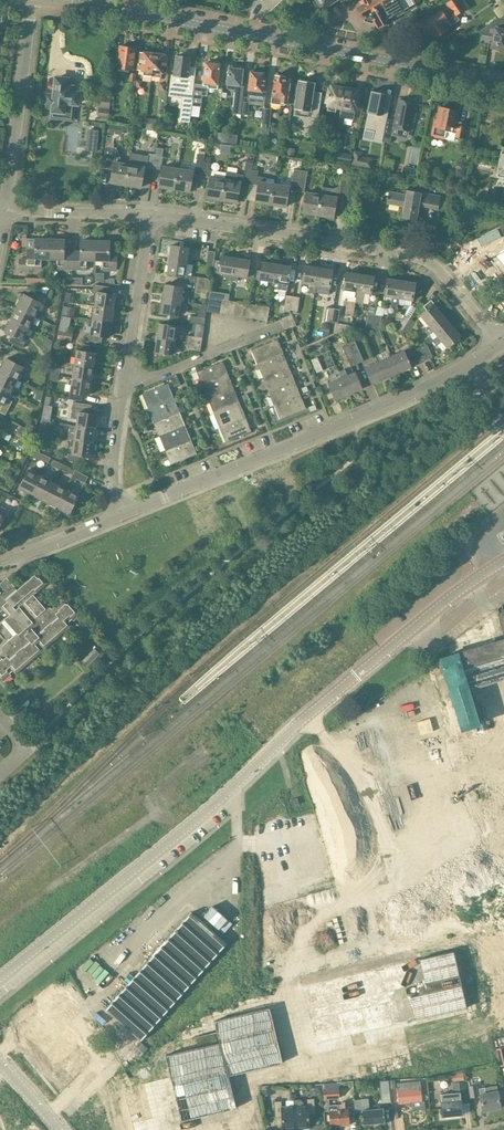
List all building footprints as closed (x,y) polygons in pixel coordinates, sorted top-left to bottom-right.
[(336,0),(316,0),(316,1),(314,2),(320,11),(336,0)] [(363,0),(364,3),(356,8),(362,19),(363,19),(365,22),(374,21),(378,28),(389,21),(387,18),(392,16),(391,15),(401,9),(395,0),(363,0)] [(456,21),(455,21),(459,19),(456,15),(465,9),(459,0),(451,0),(445,4),(448,8),(442,12),(440,11),(430,18),(429,16),(422,20),(423,22),(419,25),(429,41),(445,30),(445,29),(456,21)] [(503,15),(503,3),(494,9),(500,18),(503,15)] [(495,25),(491,47),(503,50),(503,27),(495,25)] [(117,67),(132,69),(135,48),(119,46),(117,67)] [(142,71),(142,75),(150,76),(153,54),(140,52),(139,64),(138,64),(137,70),(142,71)] [(165,67),(166,55),(153,54),(150,76),(159,77),(160,73),(165,73),(166,67),(165,67)] [(181,82),(180,98),(191,99),(193,85),(194,85),(196,67),(189,66),(189,62),(189,58),(175,56),(172,81),(181,82)] [(219,65),(205,63),(202,86),(194,85),(193,85),(191,99),(193,99),(192,105),(200,107),(202,96),(207,96),(208,83),(216,84),(219,65)] [(242,96),(244,86),(240,86),(242,67),(229,65),(226,88),(235,89),(233,114),(240,114),(241,110),(242,96)] [(251,71),(248,95),(257,96),(265,97),(266,91),(264,91),(265,78),(261,78),(261,73),(251,71)] [(288,91),(289,91),(290,83),(290,78),(284,77),(285,76),(274,74),(271,101),(287,103),(288,91)] [(52,108),(51,118),(62,119),(62,115),(71,116),(73,104),(76,104),(77,93),(71,92),(72,80),(55,78),(53,96),(46,95),(44,107),(52,108)] [(299,80),(295,108),(296,108),(295,114),(298,115),(302,116),(305,116),(309,116),(309,117),(317,119),(322,92),(314,90),(315,82),(307,81),(307,80),(300,79),(300,80),(299,80)] [(329,88),(326,102),(328,103),(328,105),(336,107),(341,108),(344,88),(339,87),(338,85),(334,85),(333,86),(331,86),(331,89),(329,88)] [(340,117),(338,124),(343,125),(344,119),(353,120),(355,108),(356,108),(359,94),(356,94),(357,90),(355,90),(355,88),(351,88),(349,89),(344,88),(341,108),(340,117)] [(367,112),(364,129),(375,130),(373,140),(382,142),(388,106),(381,104),(383,95),(369,92),(365,112),(367,112)] [(98,108),(97,116),(97,117),(109,118),(110,109),(109,109),(110,97),(97,96),(96,107),(98,107),(97,108),(98,108)] [(247,115),(250,97),(243,96),(241,110),(240,114),(247,115)] [(384,134),(392,135),(393,128),(410,132),(412,122),(414,122),(416,113),(413,113),(415,103),(398,99),(394,120),(387,119),(386,119),(384,134)] [(430,136),(444,139),(446,132),(451,133),(452,130),(456,131),(455,137),(462,139),(466,122),(459,121),(458,119),(454,119),(456,110),(439,106),(436,119),(434,119),(430,136)] [(271,109),(264,108),(261,135),(268,135),(271,109)] [(111,182),(125,185),(129,165),(120,163),(121,161),(117,148),(105,146),(103,168),(112,170),(111,182)] [(156,148),(155,154),(152,169),(160,170),(163,148),(156,148)] [(293,156),(295,149),(288,148),(286,155),(293,156)] [(335,151),(333,163),(350,166),(352,154),(335,151)] [(352,166),(371,168),(373,158),(362,157),(363,152),(354,151),(352,166)] [(125,185),(140,187),(143,167),(152,169),(155,154),(148,153),(148,156),(131,153),(129,165),(125,185)] [(194,175),(201,176),(204,155),(198,154),(194,175)] [(204,162),(205,155),(204,155),(201,176),(208,178),(210,163),(204,162)] [(225,179),(221,200),(237,202),(240,183),(249,184),(251,169),(252,169),(253,163),(246,162),(244,174),(226,172),(225,179)] [(162,166),(159,186),(174,189),(177,168),(162,166)] [(189,191),(193,171),(177,168),(174,189),(189,191)] [(226,172),(210,169),(206,197),(221,200),(225,179),(226,172)] [(251,169),(249,184),(257,186),(255,201),(270,204),(273,183),(265,182),(266,177),(258,176),(258,170),(252,169),(251,169)] [(293,169),(290,190),(297,191),(300,170),(293,169)] [(307,171),(300,170),(297,191),(305,192),(307,171)] [(318,215),(333,217),(336,197),(348,199),(347,180),(341,179),(340,186),(339,186),(334,189),(323,187),(322,194),(321,194),(318,215)] [(285,207),(289,186),(273,183),(270,204),(285,207)] [(444,193),(454,195),(455,187),(446,185),(444,193)] [(402,216),(415,219),(418,205),(437,208),(439,196),(406,190),(405,194),(388,191),(386,202),(404,205),(402,216)] [(303,213),(318,215),(321,194),(306,192),(303,213)] [(502,236),(498,228),(478,237),(482,246),(502,236)] [(33,268),(41,269),(42,258),(49,258),(49,239),(35,239),(35,249),(27,249),(27,259),(19,258),(18,270),(32,271),(33,268)] [(76,279),(71,279),(71,268),(72,250),(64,250),(64,240),(49,239),(49,258),(57,258),(56,268),(69,268),(68,282),(71,282),(71,284),(75,284),(76,279)] [(86,259),(94,260),(95,240),(81,240),(80,251),(72,250),(71,268),(86,269),(86,259)] [(116,270),(117,252),(109,251),(109,241),(95,240),(94,260),(102,260),(102,269),(116,270)] [(494,255),(503,267),(503,242),(500,245),(503,248),(494,255)] [(189,248),(172,245),(169,259),(186,261),(189,248)] [(208,251),(206,265),(213,266),(215,252),(208,251)] [(226,280),(232,281),(235,257),(222,255),(221,261),(215,260),(213,272),(219,272),(227,274),(226,280)] [(249,259),(235,257),(232,281),(237,281),(238,275),(247,277),(246,283),(252,284),(254,269),(248,268),(249,259)] [(167,273),(184,275),(186,261),(169,259),(167,273)] [(257,269),(255,279),(260,279),(274,281),(277,264),(263,262),(261,269),(257,269)] [(287,290),(290,266),(277,264),(274,281),(273,288),(287,290)] [(310,284),(308,293),(314,294),(316,285),(318,267),(305,265),(302,282),(310,284)] [(329,287),(332,269),(318,267),(316,285),(329,287)] [(345,271),(342,289),(356,291),(359,274),(345,271)] [(370,293),(373,276),(359,274),(356,291),(357,291),(355,302),(362,303),(364,292),(370,293)] [(211,279),(187,275),(186,282),(196,283),(210,285),(211,279)] [(387,278),(384,295),(392,297),(391,306),(397,307),(399,297),(398,297),(401,280),(387,278)] [(412,299),(415,282),(401,280),(398,297),(399,297),(412,299)] [(196,283),(195,290),(209,292),(210,285),(196,283)] [(115,309),(117,295),(108,293),(110,287),(94,284),(93,291),(97,292),(94,305),(115,309)] [(182,286),(165,284),(163,298),(180,301),(182,286)] [(21,293),(21,294),(15,306),(34,316),(41,303),(44,305),(47,298),(33,291),(29,297),(21,293)] [(283,309),(290,310),(292,296),(286,295),(284,307),(280,306),(279,309),(283,309)] [(297,311),(299,297),(292,296),(290,310),(292,310),(292,313),(297,314),(298,311),(297,311)] [(206,311),(212,312),(215,298),(208,297),(206,311)] [(161,312),(178,314),(180,301),(163,298),(161,312)] [(212,312),(219,313),(221,299),(215,298),(212,312)] [(221,299),(219,313),(225,314),(228,300),(221,299)] [(225,314),(232,316),(234,301),(228,300),(225,314)] [(420,315),(429,325),(443,314),(431,300),(424,306),(427,309),(420,315)] [(241,302),(234,301),(232,316),(239,317),(241,302)] [(248,303),(241,302),(239,317),(246,318),(248,303)] [(248,303),(246,318),(253,319),(255,305),(248,303)] [(92,319),(113,323),(115,309),(94,305),(92,319)] [(262,306),(255,305),(253,319),(259,320),(262,306)] [(15,306),(8,318),(28,328),(34,316),(15,306)] [(269,307),(262,306),(259,320),(267,321),(269,307)] [(330,322),(331,322),(333,308),(326,307),(324,321),(330,322)] [(338,323),(340,309),(333,308),(331,322),(330,322),(338,323)] [(365,328),(371,329),(374,314),(367,313),(365,328)] [(379,329),(381,316),(374,314),(371,329),(373,329),(379,330),(379,329)] [(429,334),(433,330),(438,336),(451,324),(443,314),(429,325),(429,326),(425,330),(429,334)] [(204,325),(205,318),(191,315),(190,323),(204,325)] [(396,318),(394,331),(402,331),(409,318),(403,315),(402,319),(396,318)] [(21,348),(24,342),(21,341),(28,328),(8,318),(2,331),(10,335),(7,341),(21,348)] [(408,335),(416,322),(409,318),(402,331),(408,335)] [(102,335),(110,336),(113,323),(92,319),(90,333),(86,332),(85,339),(101,342),(102,335)] [(159,323),(157,337),(174,340),(176,326),(159,323)] [(447,347),(461,336),(451,324),(438,336),(436,338),(432,339),(436,345),(441,340),(447,347)] [(373,329),(378,339),(382,337),(379,330),(373,329)] [(202,337),(188,335),(187,342),(201,344),(202,337)] [(155,351),(172,354),(174,340),(157,337),(155,351)] [(276,339),(251,349),(256,363),(282,352),(276,339)] [(363,361),(354,341),(348,344),(357,364),(363,361)] [(186,349),(200,351),(201,344),(187,342),(186,349)] [(95,367),(97,352),(88,351),(89,345),(76,343),(75,350),(76,350),(74,363),(95,367)] [(432,356),(426,343),(418,346),(424,359),(432,356)] [(342,347),(350,366),(357,364),(348,344),(342,347)] [(408,362),(415,359),(411,349),(409,346),(403,348),(403,350),(390,356),(398,372),(410,366),(408,362)] [(415,359),(416,363),(424,359),(418,346),(411,349),(415,359)] [(288,366),(282,352),(256,363),(262,377),(288,366)] [(17,379),(23,368),(26,369),(30,363),(15,355),(12,362),(4,357),(0,365),(0,371),(17,379)] [(330,367),(337,364),(332,355),(326,358),(330,367)] [(377,361),(384,377),(398,372),(390,356),(377,361)] [(317,357),(311,359),(316,373),(322,370),(317,357)] [(222,361),(196,372),(202,386),(228,375),(222,361)] [(364,367),(371,383),(384,377),(377,361),(364,367)] [(71,377),(92,381),(95,367),(74,363),(71,377)] [(293,380),(288,366),(262,377),(268,391),(293,380)] [(0,371),(0,387),(10,392),(17,379),(0,371)] [(354,371),(341,377),(348,393),(361,387),(354,371)] [(202,386),(208,400),(233,389),(228,375),(202,386)] [(90,395),(92,381),(71,377),(69,391),(68,391),(67,398),(80,400),(82,393),(90,395)] [(328,382),(335,399),(348,393),(341,377),(328,382)] [(293,380),(268,391),(274,405),(299,394),(293,380)] [(142,394),(148,408),(173,398),(168,384),(142,394)] [(12,401),(7,398),(10,392),(0,387),(0,412),(5,415),(12,401)] [(214,413),(239,403),(233,389),(208,400),(214,413)] [(279,418),(305,408),(299,394),(274,405),(279,418)] [(173,398),(148,408),(153,422),(179,411),(173,398)] [(97,430),(99,416),(91,414),(92,405),(73,402),(71,418),(77,419),(76,426),(97,430)] [(214,413),(219,427),(245,417),(239,403),(214,413)] [(179,411),(153,422),(159,436),(185,425),(179,411)] [(250,431),(245,417),(219,427),(225,441),(250,431)] [(48,421),(40,420),(37,434),(43,435),(45,426),(47,426),(48,421)] [(2,430),(6,432),(9,425),(0,421),(0,434),(2,430)] [(27,423),(25,428),(30,431),(31,431),(33,426),(27,423)] [(17,432),(33,440),(35,433),(31,431),(30,431),(25,428),(20,425),(17,432)] [(159,436),(165,450),(191,439),(185,425),(159,436)] [(74,440),(95,444),(97,430),(76,426),(74,440)] [(171,464),(196,453),(191,439),(165,450),(171,464)] [(67,460),(82,463),(83,456),(92,457),(95,444),(74,440),(72,451),(68,451),(67,460)] [(39,458),(48,462),(50,457),(41,453),(39,458)] [(22,465),(26,457),(21,455),(17,463),(22,465)] [(54,459),(51,464),(60,468),(62,463),(54,459)] [(68,473),(71,468),(62,463),(60,468),(68,473)] [(18,489),(30,495),(40,476),(28,470),(18,489)] [(69,480),(69,481),(74,483),(76,479),(84,483),(88,476),(75,470),(69,480)] [(40,476),(30,495),(43,501),(53,482),(40,476)] [(43,501),(55,508),(65,489),(53,482),(43,501)] [(68,514),(78,495),(65,489),(55,508),(68,514)] [(11,501),(13,497),(13,496),(5,492),(3,497),(11,501)] [(14,674),(71,625),(68,621),(78,612),(69,601),(65,604),(62,600),(52,610),(51,609),(50,608),(49,607),(48,607),(46,607),(45,607),(44,608),(32,595),(46,582),(40,575),(36,578),(33,574),(16,589),(10,582),(0,591),(0,611),(2,610),(8,616),(4,619),(17,633),(2,646),(1,646),(1,647),(1,648),(1,649),(1,650),(1,651),(2,652),(3,653),(0,656),(0,678),(1,679),(11,671),(14,674)] [(440,658),(462,731),(480,725),(463,669),(503,657),(503,639),(499,640),(458,652),(449,655),(440,658)] [(96,651),(85,663),(90,668),(102,656),(96,651)] [(482,713),(486,733),(503,729),(503,708),(482,713)] [(489,748),(468,754),(472,766),(493,759),(489,748)] [(493,759),(472,766),(475,777),(496,770),(493,759)] [(496,770),(475,777),(478,788),(480,788),(480,787),(499,781),(496,770)] [(499,781),(480,787),(480,788),(483,798),(503,792),(499,781)] [(483,798),(486,810),(503,805),(503,796),(503,792),(483,798)] [(299,804),(297,797),(291,799),(293,806),(299,804)] [(486,810),(490,821),(503,817),(503,805),(486,810)] [(490,821),(493,833),(503,830),(503,817),(490,821)] [(493,838),(497,850),(503,848),(503,835),(493,838)] [(107,1008),(142,1040),(230,942),(194,910),(107,1008)] [(110,941),(97,955),(106,963),(119,950),(110,941)] [(7,1030),(0,1036),(0,1050),(14,1039),(7,1030)] [(500,1066),(503,1065),(503,1047),(496,1049),(500,1066)] [(420,1081),(397,1083),(399,1103),(422,1101),(420,1081)] [(442,1116),(462,1114),(461,1103),(467,1102),(465,1081),(452,1082),(453,1092),(440,1094),(442,1116)] [(338,1082),(323,1083),(323,1088),(324,1099),(339,1098),(339,1089),(338,1082)] [(468,1085),(468,1088),(470,1097),(478,1096),(476,1083),(468,1085)] [(497,1085),(479,1088),(480,1094),(483,1111),(501,1107),(498,1090),(497,1085)] [(301,1128),(309,1128),(308,1114),(314,1113),(313,1098),(306,1099),(307,1104),(303,1105),(303,1103),(303,1102),(302,1101),(301,1100),(298,1100),(294,1100),(295,1105),(294,1105),(296,1127),(301,1127),(301,1128)] [(360,1099),(354,1100),(355,1112),(362,1112),(363,1123),(385,1121),(383,1107),(369,1109),(368,1099),(360,1099)] [(290,1129),(290,1128),(296,1127),(294,1105),(281,1106),(280,1101),(273,1101),(275,1117),(281,1116),(283,1129),(290,1129)] [(341,1125),(350,1124),(348,1108),(348,1101),(341,1102),(342,1109),(338,1109),(337,1105),(328,1105),(328,1110),(329,1124),(341,1123),(341,1125)]
